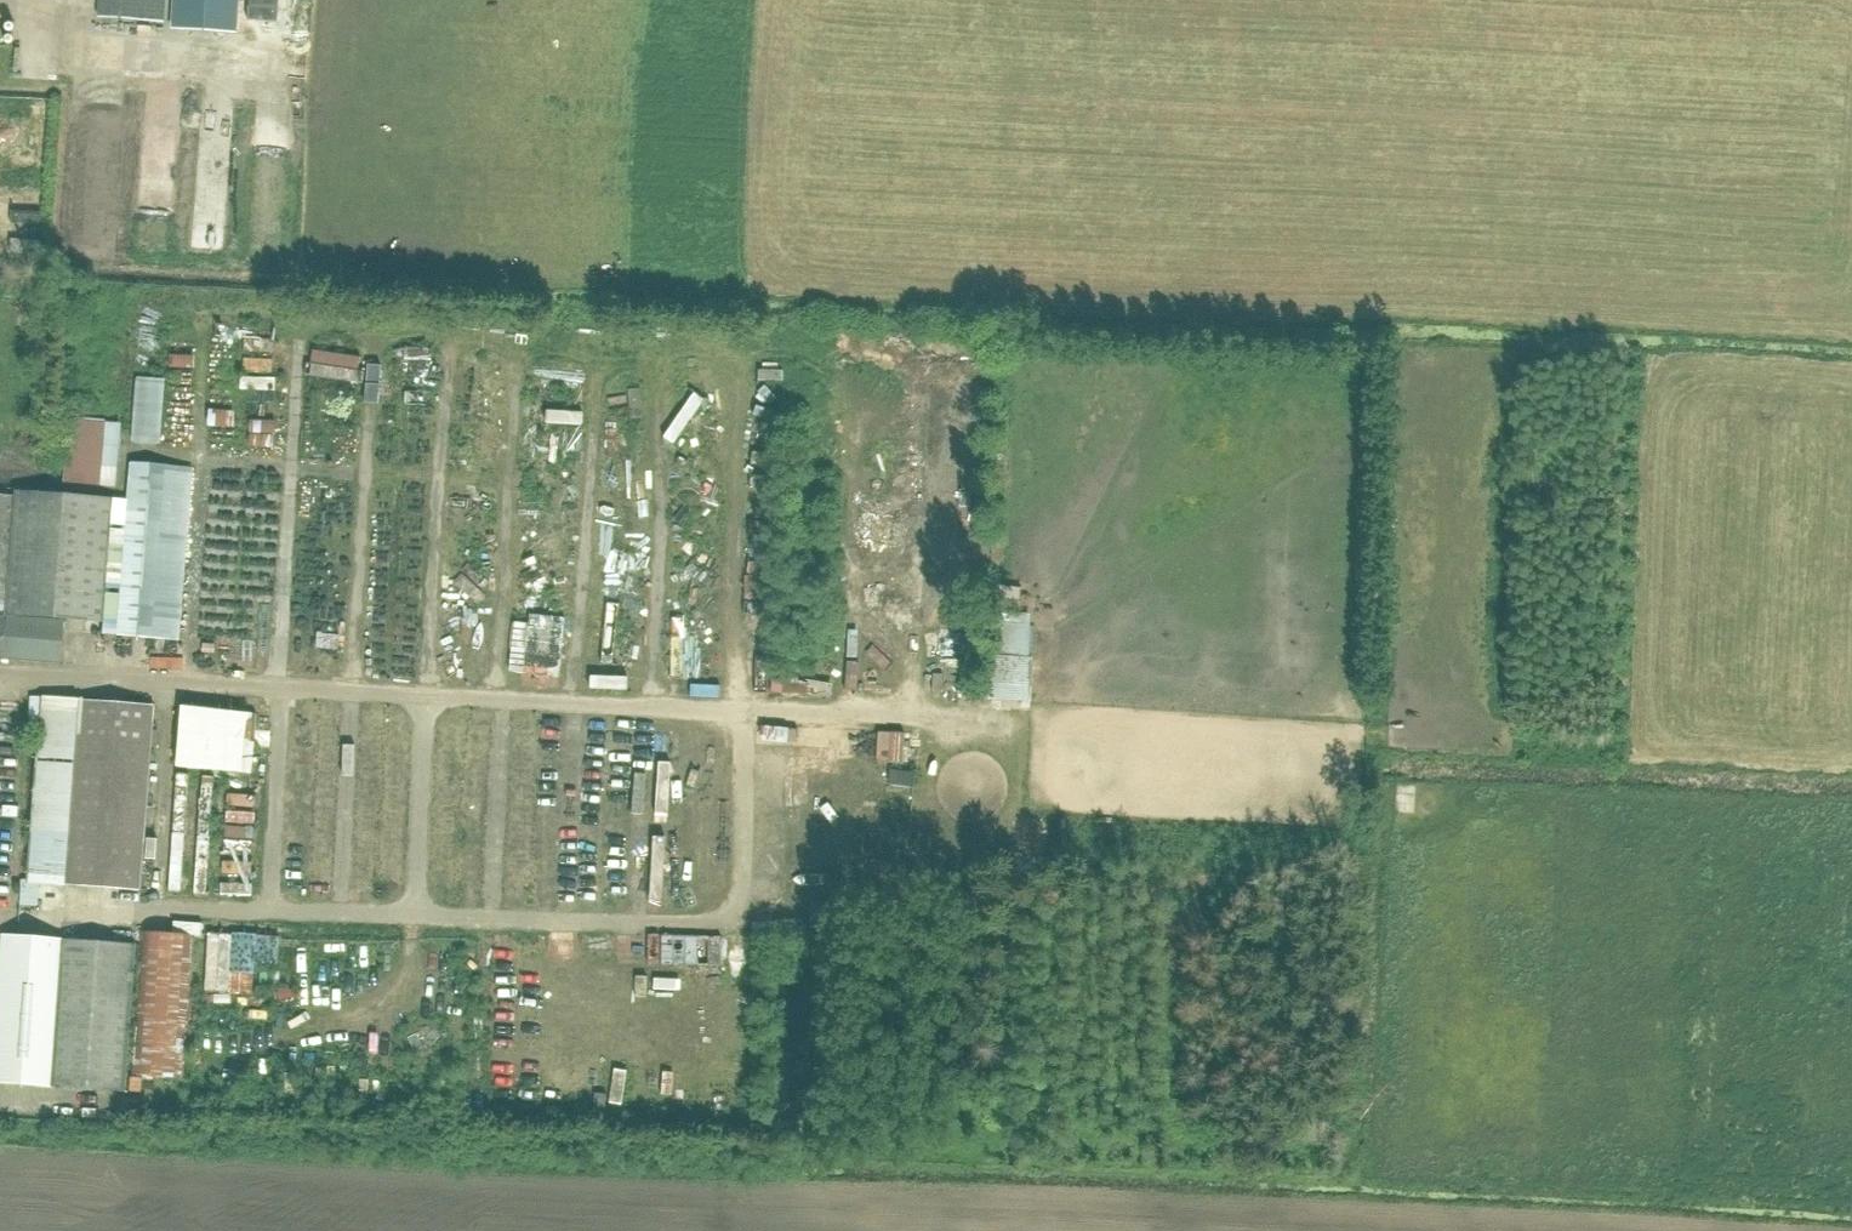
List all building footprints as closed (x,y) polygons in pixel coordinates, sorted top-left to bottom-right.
[(165,0),(99,0),(97,18),(163,23),(165,0)] [(246,368),(245,386),(279,387),(280,370),(268,370),(268,346),(247,346),(246,368)] [(177,362),(195,360),(194,347),(175,349),(177,362)] [(138,372),(137,433),(168,433),(169,373),(138,372)] [(681,439),(706,390),(691,382),(666,432),(681,439)] [(426,383),(405,384),(407,407),(428,406),(426,383)] [(721,419),(732,418),(730,395),(719,395),(721,419)] [(550,402),(549,420),(585,421),(586,403),(550,402)] [(826,405),(813,406),(814,426),(827,425),(826,405)] [(69,419),(68,442),(66,485),(101,487),(105,421),(69,419)] [(21,439),(19,471),(47,473),(49,441),(21,439)] [(191,469),(131,465),(119,621),(106,620),(115,500),(16,492),(16,497),(0,496),(0,660),(4,661),(4,659),(60,663),(63,619),(102,621),(101,635),(178,641),(191,469)] [(699,499),(698,511),(720,513),(721,500),(699,499)] [(934,534),(952,532),(951,517),(933,518),(934,534)] [(952,593),(951,573),(935,574),(936,594),(952,593)] [(994,657),(993,701),(1021,702),(1022,658),(1029,658),(1030,612),(988,610),(987,657),(994,657)] [(321,645),(343,644),(342,626),(320,626),(321,645)] [(594,666),(593,685),(631,687),(632,668),(594,666)] [(41,704),(42,688),(0,684),(0,699),(41,704)] [(81,700),(66,885),(139,891),(154,706),(81,700)] [(241,774),(247,714),(181,707),(175,767),(241,774)] [(340,757),(338,741),(318,743),(320,759),(340,757)] [(259,816),(259,785),(229,785),(229,815),(259,816)] [(291,797),(290,812),(311,813),(311,798),(291,797)] [(843,831),(847,815),(829,810),(824,825),(843,831)] [(188,856),(187,823),(172,824),(173,857),(188,856)] [(227,849),(248,849),(248,831),(227,830),(227,849)] [(582,862),(583,831),(569,830),(568,862),(582,862)] [(16,901),(20,871),(0,868),(0,899),(16,901)] [(45,898),(41,874),(24,877),(28,901),(45,898)] [(217,874),(217,891),(256,891),(256,875),(217,874)] [(184,1080),(195,935),(142,931),(131,1077),(184,1080)] [(51,1087),(124,1093),(135,946),(62,940),(62,942),(3,938),(0,977),(0,1083),(51,1087)] [(324,976),(345,976),(345,951),(324,950),(324,976)] [(252,960),(232,963),(236,984),(256,981),(252,960)] [(512,1024),(512,1010),(491,1010),(491,1024),(512,1024)] [(663,1026),(663,1045),(677,1045),(677,1026),(663,1026)] [(553,1087),(571,1086),(571,1072),(553,1073),(553,1087)] [(683,1089),(685,1115),(697,1114),(695,1089),(683,1089)]
